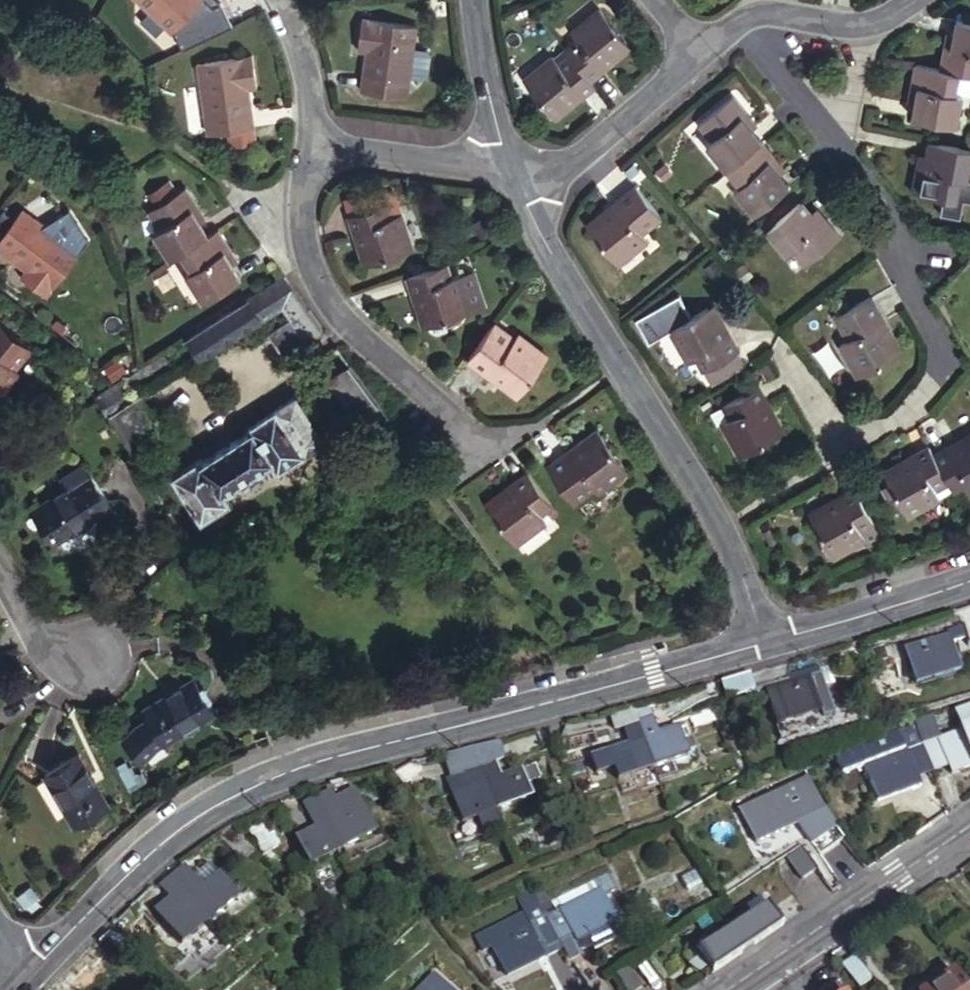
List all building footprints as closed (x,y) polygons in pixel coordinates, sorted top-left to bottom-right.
[(173,15),(181,7),(191,17),(208,0),(157,0),(173,15)] [(571,33),(557,42),(562,47),(585,75),(598,64),(593,57),(620,34),(594,2),(566,26),(571,33)] [(181,7),(173,15),(183,26),(191,17),(181,7)] [(357,45),(364,46),(371,48),(368,69),(360,68),(358,81),(406,89),(417,22),(361,13),(357,45)] [(956,13),(955,20),(969,23),(969,15),(956,13)] [(955,20),(947,19),(943,35),(940,49),(929,47),(926,65),(959,71),(969,73),(969,23),(955,20)] [(940,49),(943,35),(932,33),(929,47),(940,49)] [(593,57),(598,64),(626,41),(620,34),(593,57)] [(371,48),(364,46),(360,68),(368,69),(371,48)] [(578,90),(589,80),(585,75),(562,47),(550,58),(546,54),(519,75),(545,106),(572,84),(578,90)] [(243,87),(251,86),(259,86),(255,57),(199,63),(207,119),(220,118),(221,131),(256,126),(253,108),(246,109),(243,87)] [(955,91),(959,71),(926,65),(910,62),(907,83),(915,86),(913,101),(910,116),(958,125),(964,94),(955,91)] [(905,98),(913,101),(915,86),(907,83),(905,98)] [(551,113),(578,90),(572,84),(545,106),(546,108),(551,113)] [(253,108),(251,86),(243,87),(246,109),(253,108)] [(701,139),(721,164),(755,137),(747,125),(736,111),(742,106),(730,91),(694,120),(707,136),(701,139)] [(736,111),(747,125),(753,120),(742,106),(736,111)] [(220,118),(207,119),(209,133),(221,131),(220,118)] [(918,155),(915,170),(907,168),(903,186),(948,196),(952,179),(963,182),(969,147),(969,145),(922,134),(918,155)] [(771,151),(757,135),(755,137),(721,164),(735,181),(731,184),(748,208),(783,180),(774,170),(763,157),(771,151)] [(781,164),(771,151),(763,157),(774,170),(781,164)] [(915,170),(918,155),(910,153),(907,168),(915,170)] [(632,179),(613,195),(618,201),(590,225),(616,256),(645,232),(639,225),(657,210),(632,179)] [(151,225),(168,253),(180,246),(207,229),(200,216),(192,203),(197,200),(186,183),(148,205),(158,221),(151,225)] [(393,211),(403,208),(397,189),(379,185),(349,195),(353,209),(389,198),(393,211)] [(806,205),(796,194),(761,224),(781,248),(787,243),(800,258),(835,229),(822,213),(815,218),(806,205)] [(618,201),(613,195),(585,218),(590,225),(618,201)] [(393,211),(389,198),(353,209),(352,210),(355,221),(363,219),(375,257),(415,244),(403,208),(393,211)] [(204,214),(197,200),(192,203),(200,216),(204,214)] [(815,218),(822,213),(813,200),(806,205),(815,218)] [(24,264),(19,270),(47,290),(81,244),(61,231),(37,213),(21,201),(0,230),(0,247),(6,252),(11,245),(28,258),(24,264)] [(44,202),(37,213),(61,231),(69,220),(68,214),(50,201),(44,202)] [(363,219),(355,221),(368,259),(375,257),(363,219)] [(229,243),(217,223),(207,229),(180,246),(191,265),(185,268),(200,295),(239,271),(232,260),(225,246),(229,243)] [(225,246),(232,260),(237,256),(229,243),(225,246)] [(6,252),(24,264),(28,258),(11,245),(6,252)] [(450,272),(445,259),(408,272),(413,286),(420,284),(431,318),(446,313),(471,305),(459,269),(450,272)] [(326,329),(288,277),(190,338),(202,357),(285,305),(294,317),(272,333),(288,356),(326,329)] [(425,321),(431,318),(420,284),(413,286),(425,321)] [(877,323),(884,319),(872,297),(837,317),(849,339),(842,344),(860,377),(896,356),(877,323)] [(709,305),(702,308),(719,339),(724,336),(709,305)] [(719,339),(702,308),(664,328),(680,359),(688,355),(696,369),(732,350),(724,336),(719,339)] [(446,313),(431,318),(433,323),(438,326),(449,322),(446,313)] [(0,316),(0,394),(23,368),(18,363),(35,342),(2,314),(0,316)] [(902,352),(884,319),(877,323),(896,356),(902,352)] [(511,337),(490,322),(466,355),(488,370),(493,363),(523,385),(548,352),(517,329),(511,337)] [(128,377),(135,389),(176,363),(169,351),(128,377)] [(493,363),(488,370),(519,392),(523,385),(493,363)] [(128,377),(116,384),(99,394),(108,410),(137,393),(135,389),(128,377)] [(751,400),(756,397),(750,383),(712,403),(719,416),(712,419),(728,452),(767,432),(751,400)] [(137,393),(108,410),(131,447),(165,426),(141,390),(137,393)] [(773,429),(756,397),(751,400),(767,432),(773,429)] [(322,443),(294,399),(251,425),(255,432),(206,462),(202,455),(173,473),(201,519),(230,500),(224,490),(273,459),(280,469),(322,443)] [(969,431),(969,423),(943,438),(946,444),(969,431)] [(600,425),(572,445),(576,451),(604,431),(600,425)] [(572,445),(549,461),(573,494),(594,480),(599,487),(629,466),(604,431),(576,451),(572,445)] [(948,482),(963,475),(967,481),(969,479),(969,431),(946,444),(943,438),(928,446),(945,476),(948,482)] [(928,446),(925,439),(910,447),(914,454),(884,471),(905,509),(935,493),(931,484),(945,476),(928,446)] [(880,464),(884,471),(914,454),(910,447),(880,464)] [(65,486),(89,471),(84,462),(60,477),(65,486)] [(532,467),(519,477),(522,482),(494,503),(519,537),(550,515),(544,507),(555,499),(532,467)] [(109,503),(89,471),(65,486),(37,505),(57,537),(109,503)] [(522,482),(519,477),(490,497),(494,503),(522,482)] [(870,517),(850,481),(835,489),(838,496),(807,513),(827,551),(861,533),(857,525),(870,517)] [(838,496),(835,489),(804,506),(807,513),(838,496)] [(50,541),(57,537),(37,505),(30,509),(50,541)] [(960,671),(948,634),(904,648),(916,685),(960,671)] [(195,674),(146,705),(152,713),(166,735),(168,738),(217,707),(195,674)] [(750,675),(722,683),(727,701),(755,692),(750,675)] [(823,714),(810,678),(767,691),(779,728),(823,714)] [(957,706),(963,720),(969,717),(969,702),(957,706)] [(642,724),(657,769),(691,759),(681,732),(662,737),(651,703),(635,708),(640,724),(642,724)] [(720,719),(717,707),(695,714),(699,726),(720,719)] [(635,708),(616,713),(621,730),(626,729),(640,724),(635,708)] [(166,735),(152,713),(138,722),(125,735),(145,753),(158,739),(166,735)] [(929,715),(912,720),(919,736),(935,730),(929,715)] [(919,736),(931,767),(946,762),(950,771),(969,763),(969,717),(963,720),(935,730),(919,736)] [(619,781),(657,769),(642,724),(640,724),(626,729),(632,747),(611,753),(615,769),(619,781)] [(162,743),(168,738),(166,735),(158,739),(145,753),(149,756),(162,743)] [(919,736),(863,756),(878,798),(922,781),(919,772),(931,767),(919,736)] [(568,757),(573,755),(597,747),(595,741),(564,745),(568,757)] [(483,768),(496,763),(505,760),(499,743),(475,749),(483,768)] [(112,799),(78,745),(45,766),(78,820),(112,799)] [(475,749),(465,751),(472,771),(483,768),(475,749)] [(465,751),(445,755),(450,776),(447,782),(452,794),(475,786),(470,772),(472,771),(465,751)] [(597,775),(615,769),(611,753),(592,758),(597,775)] [(567,758),(568,763),(575,761),(573,755),(568,757),(567,758)] [(483,768),(498,808),(532,796),(527,783),(534,780),(533,775),(538,773),(535,766),(501,777),(496,763),(483,768)] [(477,816),(498,808),(483,768),(472,771),(470,772),(475,786),(452,794),(462,821),(477,816)] [(809,813),(794,781),(738,808),(755,843),(796,823),(795,820),(809,813)] [(354,786),(334,795),(344,816),(364,807),(358,794),(354,786)] [(332,791),(317,798),(342,851),(377,835),(364,807),(344,816),(334,795),(332,791)] [(362,792),(358,794),(364,807),(372,801),(374,792),(362,792)] [(384,792),(374,792),(372,801),(387,794),(384,792)] [(342,851),(317,798),(301,805),(313,830),(293,839),(307,867),(342,851)] [(498,808),(477,816),(483,832),(504,824),(498,808)] [(258,848),(279,840),(274,829),(267,832),(262,819),(247,825),(258,848)] [(801,846),(787,855),(802,876),(816,867),(801,846)] [(186,866),(174,876),(212,920),(239,897),(220,873),(218,875),(203,887),(196,878),(186,866)] [(203,887),(218,875),(210,866),(196,878),(203,887)] [(541,885),(532,890),(541,909),(597,880),(602,889),(612,884),(603,867),(547,896),(541,885)] [(700,886),(692,872),(680,878),(687,892),(700,886)] [(212,920),(174,876),(160,887),(170,898),(178,908),(163,920),(184,944),(212,920)] [(576,940),(616,918),(602,889),(597,880),(541,909),(557,941),(572,933),(576,940)] [(532,890),(527,883),(512,890),(526,917),(486,938),(506,977),(546,956),(542,949),(557,941),(541,909),(532,890)] [(696,950),(711,971),(782,922),(762,895),(748,904),(753,911),(710,941),(696,950)] [(178,908),(170,898),(156,911),(163,920),(178,908)] [(753,911),(748,904),(706,933),(710,941),(753,911)] [(561,948),(566,956),(580,948),(579,945),(592,945),(622,928),(616,918),(576,940),(572,933),(557,941),(561,948)] [(546,956),(561,948),(557,941),(542,949),(546,956)] [(856,956),(843,967),(859,986),(861,986),(873,975),(856,956)] [(613,974),(624,989),(640,989),(642,988),(626,965),(613,974)] [(953,969),(926,989),(969,989),(953,969)] [(77,971),(69,979),(73,983),(81,974),(77,971)] [(435,974),(418,989),(451,989),(435,974)] [(835,980),(822,989),(842,989),(835,980)]
